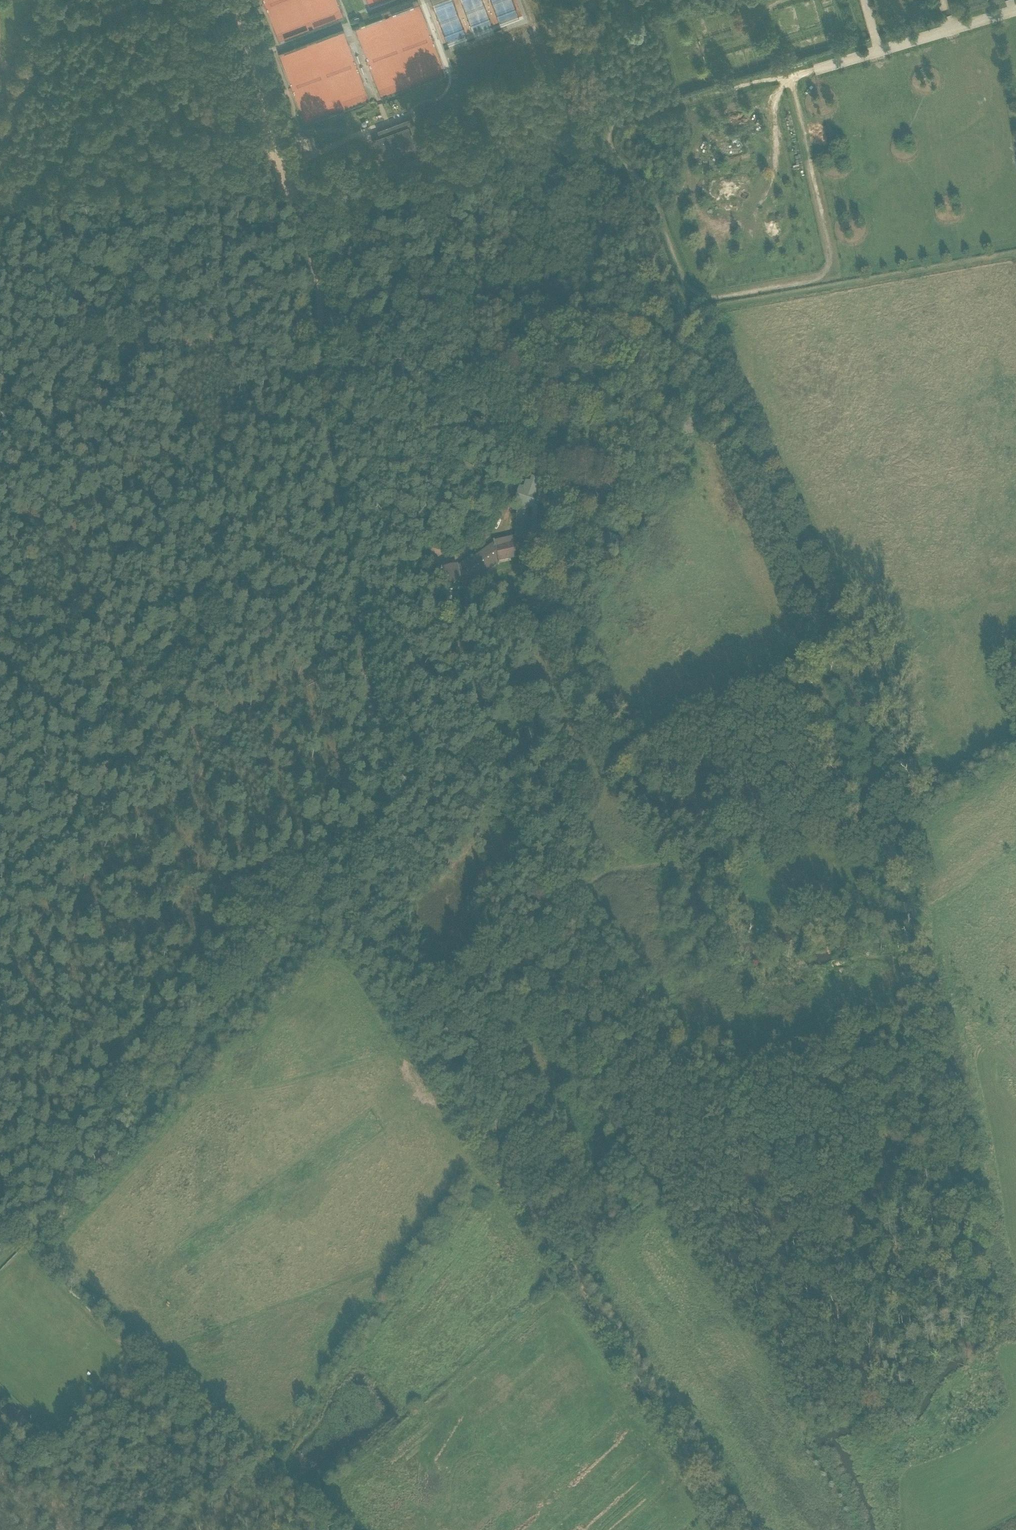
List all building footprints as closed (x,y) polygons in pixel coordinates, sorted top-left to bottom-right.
[(899,18),(913,14),(910,0),(894,0),(899,18)] [(343,111),(327,117),(329,124),(345,118),(343,111)] [(519,490),(515,503),(517,504),(516,518),(521,518),(520,529),(535,530),(536,509),(532,507),(538,492),(544,494),(547,485),(528,478),(526,484),(524,491),(519,490)] [(494,541),(493,542),(493,544),(496,562),(501,559),(500,555),(511,552),(512,556),(528,552),(526,544),(539,541),(539,535),(536,535),(536,530),(535,530),(520,529),(519,540),(514,542),(514,540),(507,542),(505,540),(494,542),(494,541)] [(445,569),(440,570),(440,573),(441,573),(443,582),(446,586),(448,586),(448,587),(448,590),(462,587),(463,588),(483,574),(482,572),(496,562),(493,544),(469,561),(468,560),(456,568),(456,567),(445,570),(445,569)] [(36,1448),(33,1452),(36,1455),(44,1446),(41,1443),(39,1445),(36,1448)] [(895,1450),(893,1444),(884,1447),(886,1453),(895,1450)]
